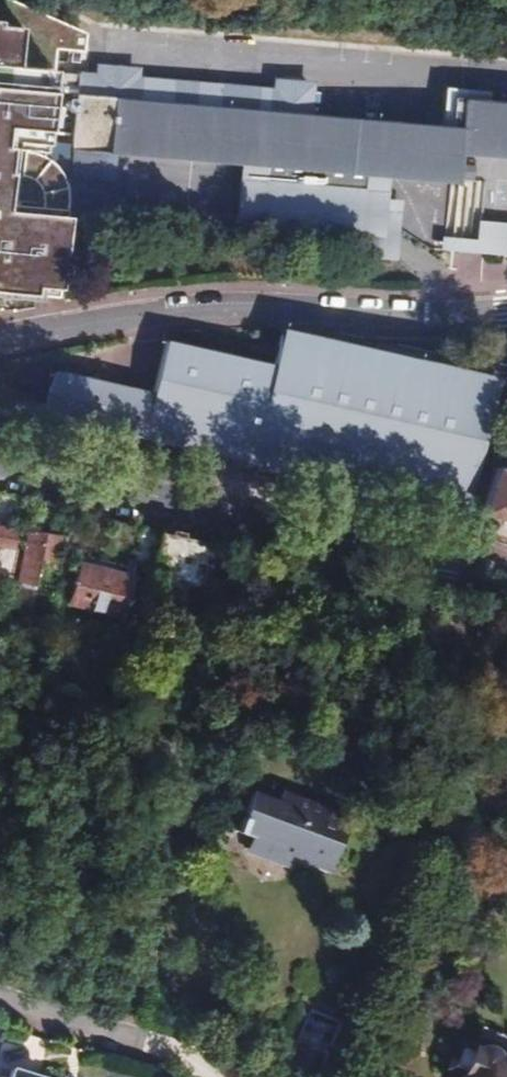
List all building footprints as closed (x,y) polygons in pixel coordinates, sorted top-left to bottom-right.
[(453,128),(130,96),(130,84),(86,80),(86,91),(66,90),(62,142),(449,178),(450,169),(452,151),(506,156),(506,104),(457,99),(453,128)] [(99,145),(62,142),(56,205),(93,208),(99,145)] [(475,171),(450,169),(449,178),(442,252),(453,252),(467,253),(475,171)] [(464,513),(494,382),(278,331),(271,363),(163,340),(151,393),(54,370),(44,414),(464,513)] [(491,467),(478,513),(506,522),(506,472),(491,467)] [(14,499),(0,495),(0,583),(4,584),(12,550),(8,549),(12,532),(6,531),(14,499)] [(54,571),(60,540),(24,532),(10,587),(18,589),(29,591),(35,567),(54,571)] [(198,590),(210,543),(161,532),(145,590),(179,599),(182,586),(198,590)] [(119,619),(128,579),(77,566),(68,606),(119,619)] [(24,611),(29,591),(18,589),(13,608),(24,611)] [(323,870),(343,822),(276,797),(273,807),(248,798),(234,836),(250,842),(245,853),(272,864),(277,852),(323,870)] [(477,1018),(468,1039),(463,1037),(460,1044),(449,1039),(441,1058),(452,1062),(446,1076),(506,1076),(506,1031),(477,1018)]
